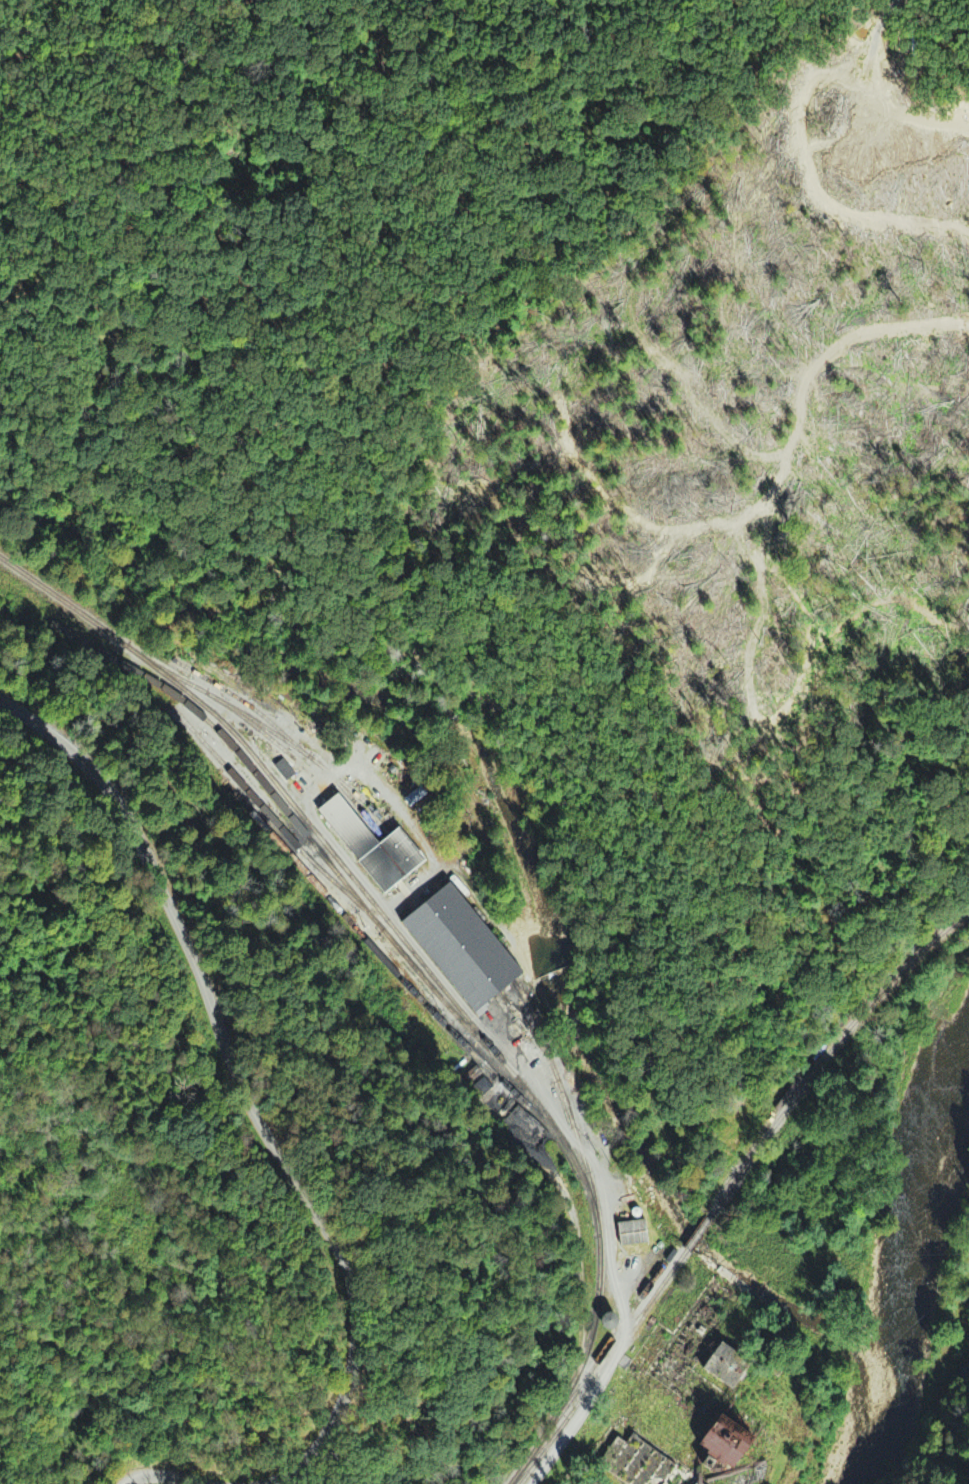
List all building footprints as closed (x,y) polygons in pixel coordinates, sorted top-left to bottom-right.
[(384,893),(409,872),(418,865),(423,860),(400,832),(386,843),(344,791),(318,812),(384,893)] [(476,1014),(525,974),(449,880),(400,920),(476,1014)] [(620,1245),(616,1222),(645,1219),(649,1242),(620,1245)] [(728,1341),(760,1365),(739,1393),(707,1370),(728,1341)] [(698,1446),(725,1410),(763,1439),(736,1475),(698,1446)] [(607,1474),(621,1483),(703,1483),(636,1435),(607,1474)]
